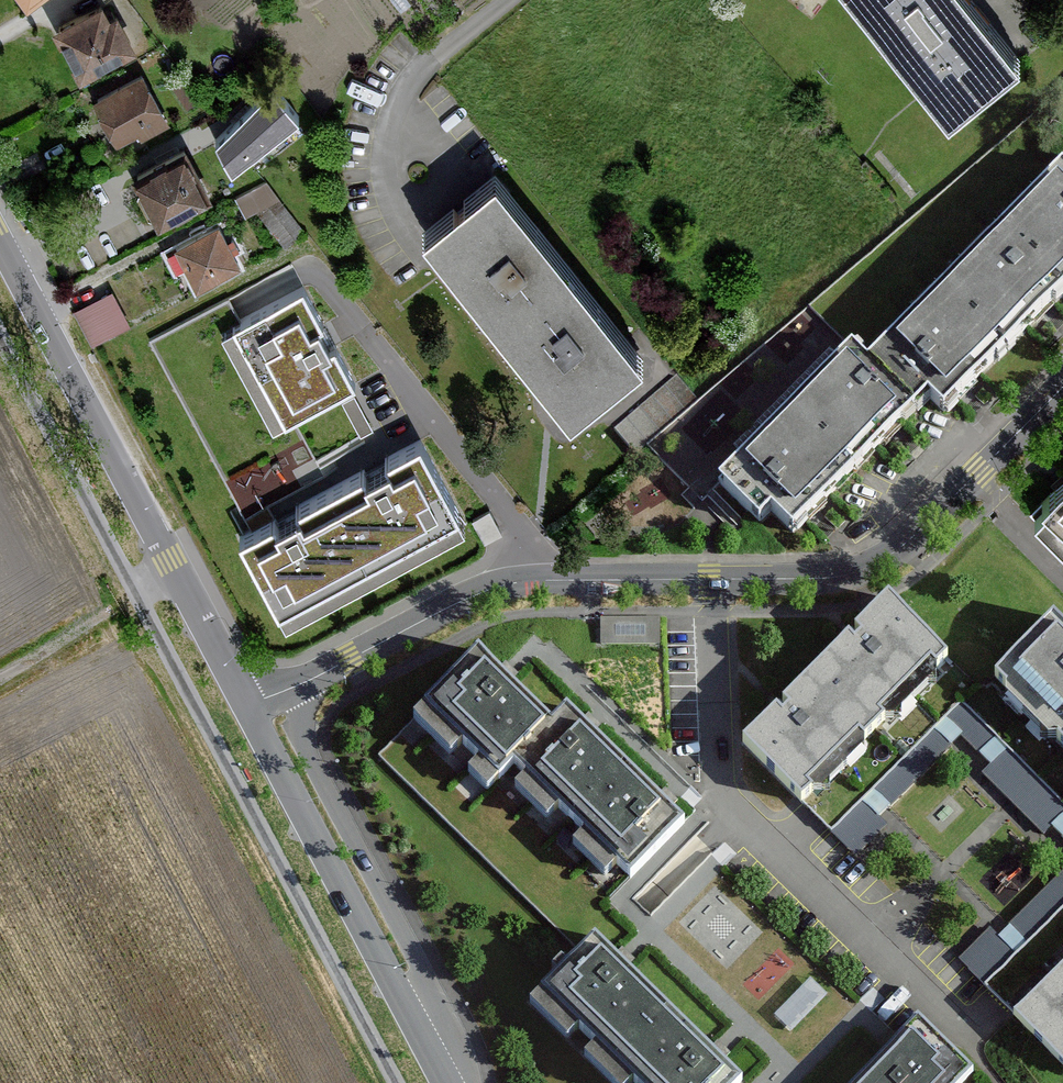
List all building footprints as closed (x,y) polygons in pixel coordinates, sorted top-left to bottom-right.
[(53,24),(80,75),(135,46),(115,9),(108,13),(100,0),(99,0),(53,24)] [(948,111),(1018,54),(974,0),(858,0),(948,111)] [(141,71),(93,96),(120,147),(168,121),(141,71)] [(270,84),(216,139),(231,167),(297,115),(270,84)] [(185,145),(131,173),(157,222),(210,194),(185,145)] [(717,482),(756,521),(768,510),(791,532),(829,494),(927,396),(941,410),(1062,289),(1062,169),(870,362),(853,345),(852,347),(717,482)] [(424,230),(571,410),(641,354),(494,174),(424,230)] [(277,236),(297,229),(278,176),(239,190),(247,211),(266,204),(277,236)] [(218,224),(176,246),(197,286),(239,264),(218,224)] [(113,284),(75,304),(94,340),(132,320),(113,284)] [(352,383),(302,288),(235,323),(285,418),(352,383)] [(677,377),(614,431),(635,455),(697,401),(677,377)] [(420,441),(240,539),(280,612),(460,514),(420,441)] [(1042,499),(1046,503),(1033,516),(1062,546),(1062,477),(1042,499)] [(795,797),(799,801),(809,791),(804,786),(856,734),(862,739),(881,719),(876,714),(928,661),(934,666),(944,656),(887,600),(855,631),(861,637),(856,642),(852,646),(845,640),(783,702),(789,708),(784,713),(779,718),(774,712),(741,744),(795,797)] [(662,613),(601,615),(602,643),(663,642),(662,613)] [(1051,618),(994,675),(1062,744),(1062,630),(1051,618)] [(502,678),(478,654),(428,706),(500,775),(514,761),(631,874),(682,822),(565,710),(551,724),(510,686),(502,678)] [(877,786),(893,801),(925,766),(909,752),(877,786)] [(592,939),(564,967),(560,962),(552,971),(557,976),(541,991),(635,1082),(736,1082),(738,1081),(713,1056),(617,963),(592,939)] [(1062,1063),(1062,966),(1014,1014),(1062,1063)] [(916,1020),(855,1082),(959,1082),(970,1072),(916,1020)]
